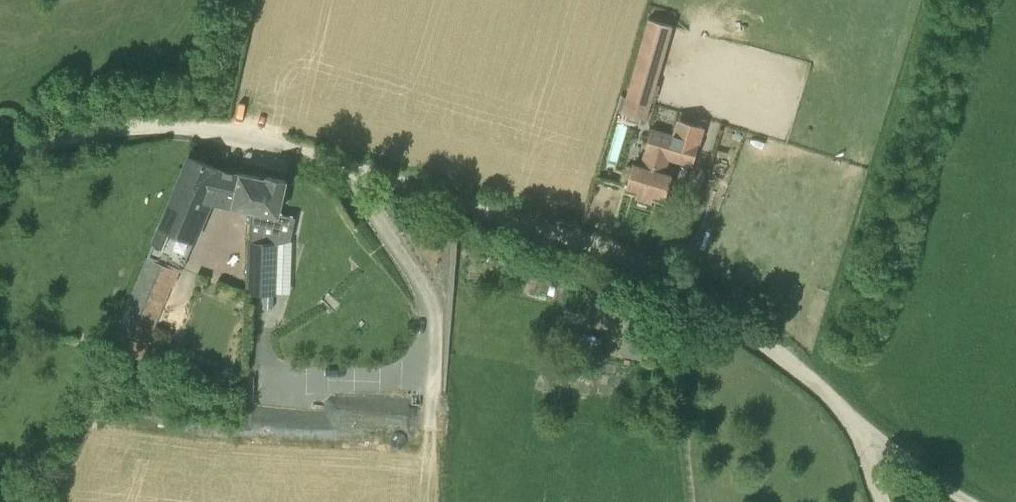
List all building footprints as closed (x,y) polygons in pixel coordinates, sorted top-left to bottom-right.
[(624,110),(647,116),(651,101),(639,98),(645,78),(656,82),(673,23),(650,17),(624,110)] [(634,163),(627,186),(639,189),(637,194),(637,195),(652,200),(652,198),(651,198),(653,193),(665,197),(672,174),(661,171),(665,157),(692,164),(699,142),(703,126),(678,119),(673,134),(649,127),(638,164),(634,163)] [(195,240),(212,200),(233,205),(240,173),(218,168),(189,156),(148,256),(182,270),(195,240)] [(258,176),(258,177),(240,173),(233,205),(250,208),(249,240),(248,240),(246,294),(277,295),(278,243),(290,240),(296,217),(278,214),(286,180),(266,176),(266,178),(258,176)] [(141,360),(177,273),(145,260),(109,346),(141,360)] [(276,295),(266,294),(266,308),(276,308),(276,295)]
